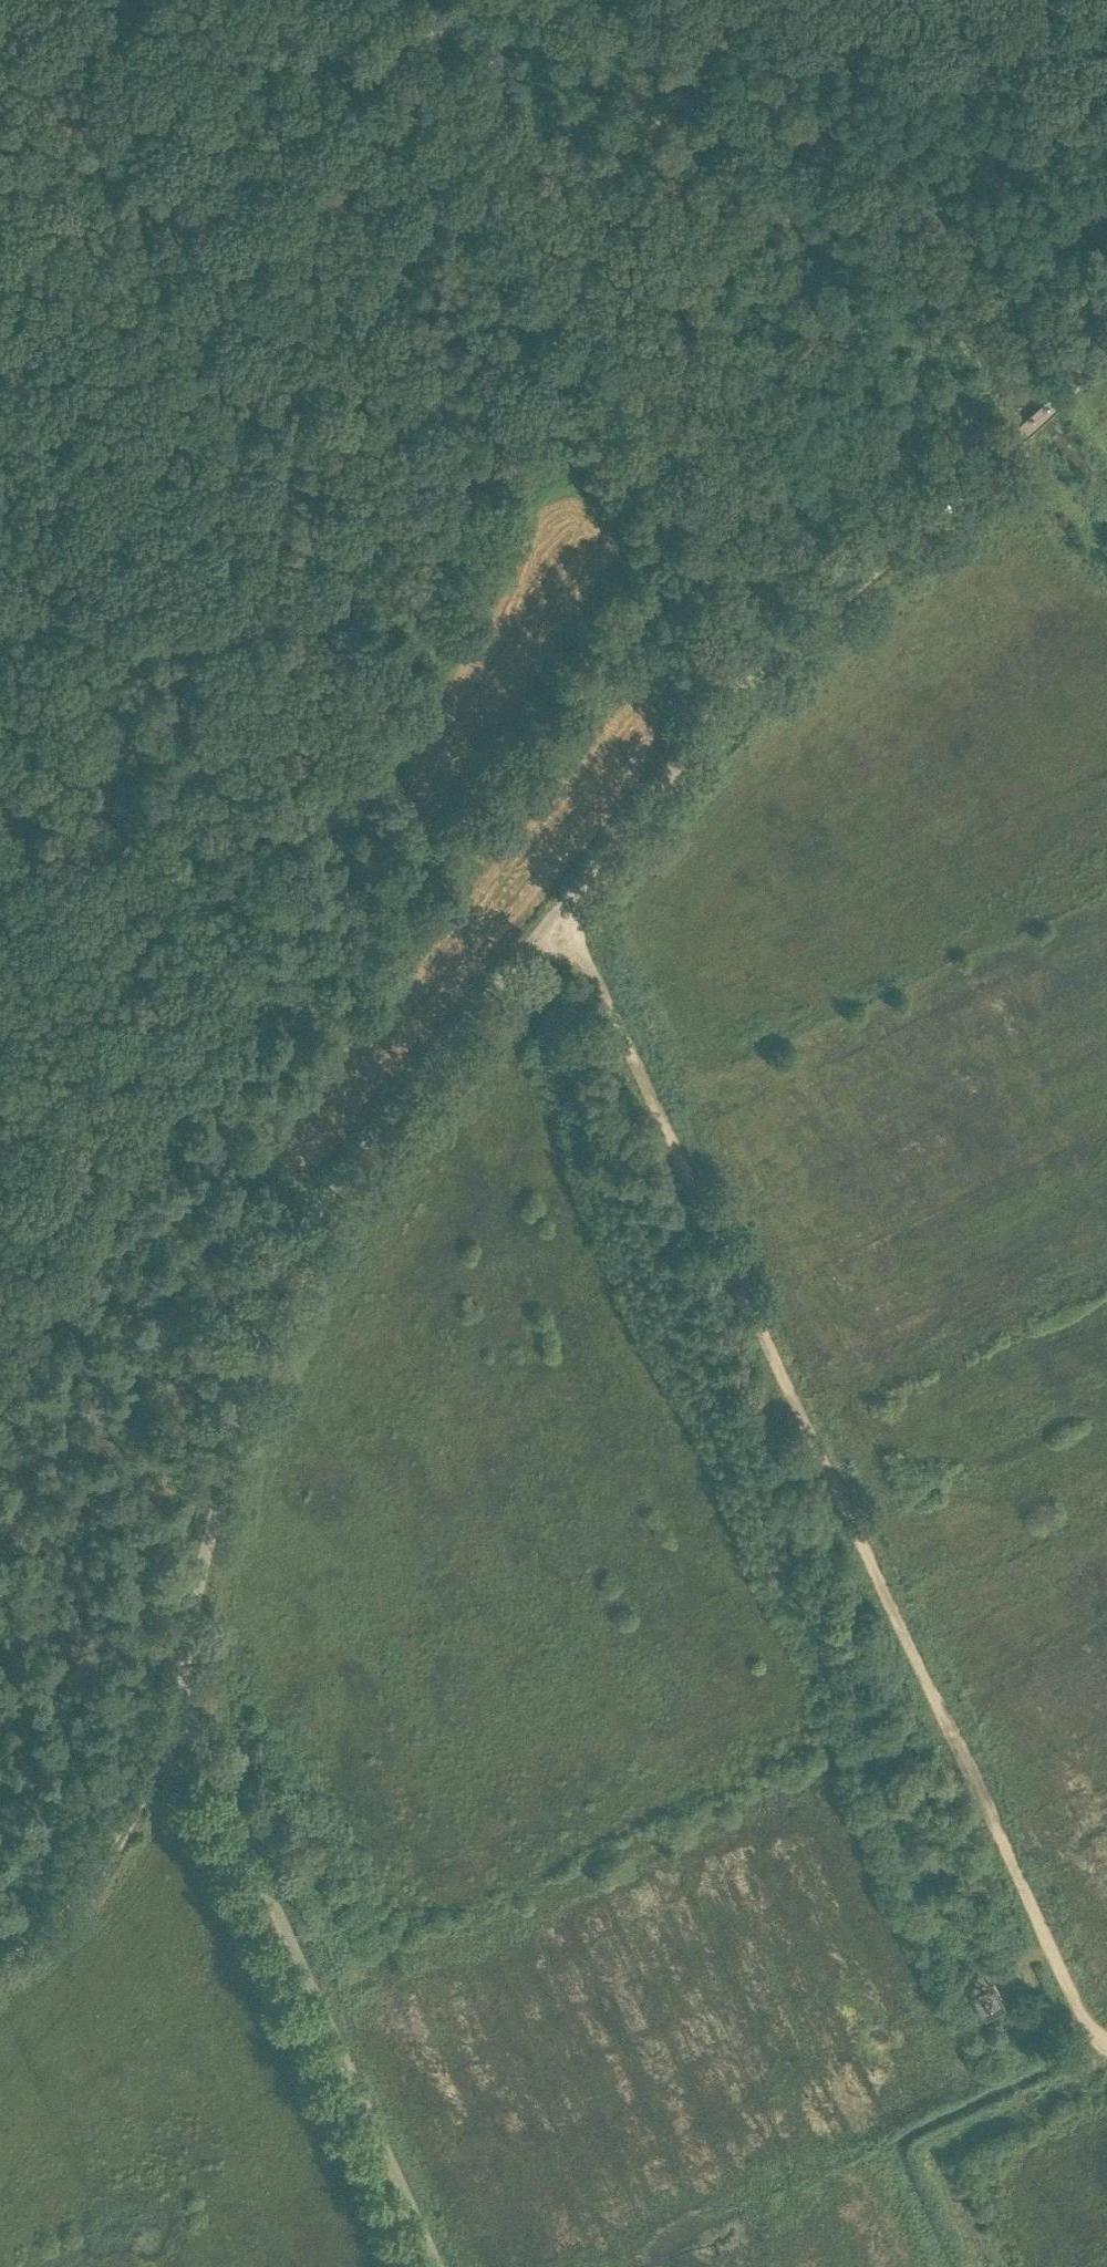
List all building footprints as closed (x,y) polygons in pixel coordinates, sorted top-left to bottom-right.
[(982,1975),(958,1985),(967,2006),(990,1995),(982,1975)]
